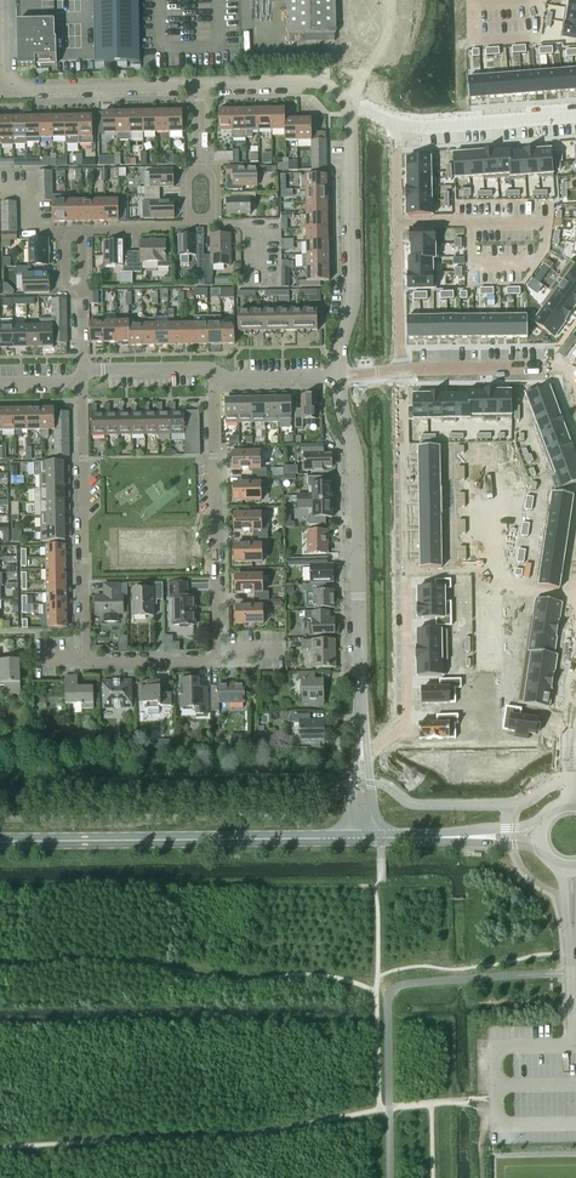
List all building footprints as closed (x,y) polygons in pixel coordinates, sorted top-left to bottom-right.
[(95,62),(138,62),(137,0),(94,0),(95,62)] [(287,35),(336,34),(335,0),(286,0),(287,35)] [(568,9),(575,10),(575,0),(569,0),(568,9)] [(565,23),(575,25),(575,10),(568,9),(565,23)] [(35,21),(17,22),(18,66),(35,66),(35,64),(56,64),(56,39),(54,39),(54,21),(35,21)] [(563,38),(575,40),(575,25),(565,23),(563,38)] [(574,70),(561,71),(562,92),(575,91),(574,70)] [(561,71),(547,72),(549,94),(562,92),(561,71)] [(547,72),(534,73),(536,95),(549,94),(547,72)] [(534,73),(521,74),(522,96),(536,95),(534,73)] [(521,74),(507,75),(509,97),(522,96),(521,74)] [(507,75),(494,76),(496,98),(509,97),(507,75)] [(494,76),(481,77),(482,99),(496,98),(494,76)] [(481,77),(467,79),(469,100),(482,99),(481,77)] [(258,109),(245,110),(245,139),(252,139),(252,131),(258,131),(258,109)] [(271,109),(258,109),(258,131),(272,131),(271,109)] [(284,109),(271,109),(272,131),(284,131),(285,141),(284,109)] [(285,109),(284,109),(285,141),(298,141),(298,119),(285,120),(285,109)] [(232,110),(218,110),(219,132),(232,132),(232,110)] [(245,110),(232,110),(232,132),(233,139),(245,139),(245,110)] [(156,111),(143,112),(143,133),(156,133),(156,111)] [(169,111),(156,111),(156,133),(169,133),(169,139),(169,111)] [(182,111),(169,111),(169,139),(182,138),(182,133),(183,133),(182,111)] [(116,112),(103,112),(103,134),(117,134),(116,112)] [(129,112),(116,112),(117,134),(117,141),(130,141),(130,134),(129,112)] [(143,112),(129,112),(130,134),(143,133),(143,112)] [(0,114),(0,123),(0,140),(0,145),(14,145),(14,140),(13,118),(8,118),(8,114),(0,114)] [(79,116),(65,117),(66,138),(79,138),(79,116)] [(92,116),(79,116),(79,138),(79,145),(93,145),(93,144),(92,138),(92,117),(92,116)] [(26,117),(13,118),(14,140),(14,145),(27,145),(27,139),(26,117)] [(39,117),(26,117),(27,139),(40,139),(39,117)] [(52,117),(39,117),(40,139),(53,139),(52,117)] [(65,117),(52,117),(53,139),(66,138),(65,117)] [(311,119),(298,119),(298,141),(311,141),(311,148),(326,147),(326,140),(326,132),(311,132),(311,119)] [(509,150),(495,151),(497,176),(510,175),(510,178),(511,178),(509,150)] [(509,150),(511,178),(525,177),(523,152),(510,153),(509,150)] [(551,150),(537,151),(538,176),(553,175),(551,150)] [(495,151),(481,152),(483,177),(497,176),(495,151)] [(537,151),(523,152),(525,177),(538,176),(537,151)] [(481,152),(467,153),(469,178),(483,177),(481,152)] [(232,153),(216,153),(216,161),(233,161),(232,153)] [(467,153),(453,155),(455,179),(469,178),(467,153)] [(418,159),(406,159),(406,173),(431,173),(430,154),(418,155),(418,159)] [(272,155),(263,155),(263,163),(272,163),(272,155)] [(326,162),(312,162),(312,170),(326,170),(326,162)] [(256,167),(226,168),(226,176),(227,191),(242,191),(242,186),(257,186),(256,167)] [(144,187),(137,187),(137,195),(144,195),(159,194),(159,187),(173,187),(173,170),(150,170),(150,172),(144,172),(144,187)] [(52,171),(37,172),(37,179),(52,179),(52,171)] [(431,173),(406,173),(406,187),(431,187),(431,173)] [(305,176),(300,176),(301,190),(305,190),(327,189),(327,176),(305,176)] [(431,187),(406,187),(407,201),(431,201),(431,187)] [(327,189),(305,190),(306,203),(327,202),(327,189)] [(230,200),(227,200),(227,215),(250,215),(250,200),(256,199),(256,193),(230,193),(230,200)] [(52,194),(38,194),(38,202),(52,201),(52,195),(52,194)] [(144,201),(143,201),(143,219),(151,219),(155,219),(174,218),(174,201),(160,201),(159,194),(144,195),(144,201)] [(52,201),(53,223),(66,223),(66,201),(65,195),(52,195),(52,201)] [(92,200),(79,201),(79,222),(92,222),(92,200)] [(105,200),(92,200),(92,222),(105,222),(105,200)] [(118,200),(105,200),(105,222),(119,222),(118,200)] [(79,201),(66,201),(66,223),(79,222),(79,201)] [(431,201),(407,201),(407,216),(432,215),(431,201)] [(16,202),(1,202),(1,210),(16,210),(16,202)] [(327,202),(306,203),(306,216),(328,215),(327,202)] [(306,216),(301,216),(301,229),(306,229),(328,228),(328,215),(306,216)] [(16,224),(2,225),(2,232),(17,232),(16,224)] [(328,228),(306,229),(306,242),(328,242),(328,228)] [(435,229),(410,229),(410,245),(435,244),(435,229)] [(17,233),(2,233),(2,241),(2,248),(9,248),(9,240),(17,240),(17,233)] [(196,235),(179,235),(179,256),(179,262),(187,262),(187,255),(196,255),(196,261),(198,261),(198,278),(195,278),(195,286),(204,286),(204,256),(203,245),(196,245),(196,235)] [(211,256),(204,256),(204,286),(212,286),(212,275),(212,265),(230,265),(230,235),(211,235),(211,256)] [(48,240),(29,240),(29,266),(48,265),(48,240)] [(141,252),(132,252),(132,273),(141,272),(141,262),(158,262),(158,268),(171,268),(171,254),(165,254),(165,241),(141,241),(141,252)] [(124,242),(104,242),(104,266),(123,266),(123,273),(132,273),(132,252),(124,252),(124,242)] [(328,242),(306,242),(306,255),(328,255),(328,242)] [(411,259),(408,259),(435,259),(435,244),(410,245),(411,259)] [(306,255),(303,255),(303,268),(307,268),(328,268),(328,255),(306,255)] [(11,258),(2,258),(3,267),(11,267),(11,258)] [(435,259),(408,259),(408,274),(433,273),(433,260),(435,260),(435,259)] [(559,276),(575,288),(575,266),(569,261),(559,276)] [(31,267),(16,267),(17,275),(23,275),(23,293),(49,293),(49,274),(31,274),(31,267)] [(307,281),(299,281),(299,287),(321,286),(320,281),(329,281),(328,268),(307,268),(307,281)] [(132,273),(119,273),(119,285),(132,285),(132,273)] [(433,273),(408,274),(408,289),(433,289),(433,273)] [(549,290),(575,309),(575,307),(575,288),(559,276),(549,290)] [(234,289),(220,289),(220,295),(220,299),(234,299),(234,289)] [(551,292),(541,306),(565,323),(575,309),(549,290),(548,290),(551,292)] [(66,299),(52,299),(52,307),(66,307),(66,299)] [(543,308),(533,322),(554,337),(565,323),(541,306),(543,308)] [(317,309),(277,310),(278,336),(281,336),(281,331),(300,331),(300,336),(307,336),(307,331),(317,331),(317,309)] [(277,310),(237,311),(238,332),(248,332),(248,337),(255,337),(255,332),(274,331),(274,336),(278,336),(277,310)] [(96,322),(89,322),(90,344),(103,343),(103,322),(103,315),(96,315),(96,322)] [(527,316),(513,317),(514,338),(527,338),(527,316)] [(208,317),(194,317),(195,324),(195,345),(208,345),(208,317)] [(221,317),(208,317),(208,345),(221,345),(221,323),(221,317)] [(433,317),(420,318),(420,339),(434,339),(433,317)] [(447,317),(433,317),(434,339),(445,339),(447,339),(447,317)] [(460,317),(447,317),(447,339),(460,338),(460,317)] [(473,317),(460,317),(460,338),(474,338),(473,317)] [(487,317),(473,317),(474,338),(487,338),(487,317)] [(500,317),(487,317),(487,338),(500,338),(500,317)] [(513,317),(500,317),(500,338),(514,338),(513,317)] [(155,318),(142,318),(142,324),(142,346),(156,346),(155,324),(155,318)] [(420,318),(406,318),(407,339),(420,339),(420,318)] [(0,320),(0,325),(0,349),(13,349),(13,327),(13,320),(0,320)] [(116,321),(103,322),(103,343),(116,343),(116,321)] [(129,321),(116,321),(116,343),(121,343),(121,347),(129,346),(129,321)] [(129,321),(129,346),(142,346),(142,324),(129,325),(129,321)] [(234,323),(221,323),(221,345),(234,344),(234,323)] [(168,324),(155,324),(156,346),(169,346),(168,324)] [(181,324),(168,324),(169,346),(182,345),(181,324)] [(195,324),(181,324),(182,345),(195,345),(195,324)] [(39,326),(26,327),(27,348),(40,348),(39,326)] [(52,326),(39,326),(40,348),(53,348),(53,344),(52,344),(52,336),(52,329),(52,326)] [(26,327),(13,327),(13,349),(27,348),(26,327)] [(67,336),(52,336),(52,344),(53,344),(67,343),(67,336)] [(536,389),(525,393),(531,410),(554,402),(549,388),(537,393),(536,389)] [(497,391),(483,392),(483,416),(497,416),(497,391)] [(511,391),(497,391),(497,416),(511,416),(511,391)] [(281,398),(278,398),(278,422),(291,422),(291,398),(287,398),(287,392),(281,393),(281,398)] [(468,395),(455,395),(455,420),(469,419),(469,392),(468,392),(468,395)] [(483,392),(469,392),(469,419),(470,419),(470,417),(483,416),(483,392)] [(229,399),(225,399),(225,423),(239,423),(238,399),(234,399),(234,393),(229,393),(229,399)] [(242,399),(238,399),(239,423),(252,423),(251,399),(247,399),(247,393),(242,393),(242,399)] [(255,399),(251,399),(252,423),(265,423),(264,398),(261,399),(260,393),(255,393),(255,399)] [(268,398),(264,398),(265,423),(278,422),(278,398),(274,398),(274,393),(268,393),(268,398)] [(413,408),(409,408),(409,420),(428,420),(427,395),(413,395),(413,408)] [(441,395),(427,395),(428,420),(442,420),(441,395)] [(455,395),(441,395),(442,420),(455,420),(455,395)] [(302,409),(294,409),(295,428),(303,428),(302,420),(317,420),(316,396),(301,396),(302,409)] [(554,402),(531,410),(536,423),(559,415),(554,402)] [(149,403),(144,403),(144,412),(145,435),(158,435),(157,412),(149,412),(149,403)] [(162,403),(157,403),(157,412),(158,435),(171,434),(170,411),(162,412),(162,403)] [(175,403),(170,403),(170,411),(171,434),(184,434),(184,433),(184,426),(184,419),(184,411),(175,411),(175,403)] [(92,413),(91,413),(92,436),(105,436),(105,413),(97,413),(96,404),(92,404),(92,413)] [(110,404),(105,404),(105,413),(105,436),(118,435),(118,412),(110,413),(110,404)] [(123,404),(118,404),(118,412),(118,435),(131,435),(131,412),(123,412),(123,404)] [(136,404),(131,404),(131,412),(131,435),(145,435),(144,412),(136,412),(136,404)] [(54,408),(41,409),(41,431),(41,438),(47,438),(47,430),(54,430),(54,427),(54,420),(54,412),(54,408)] [(15,409),(2,409),(2,431),(15,431),(15,409)] [(28,409),(15,409),(15,431),(15,438),(21,438),(21,431),(28,431),(28,409)] [(41,409),(28,409),(28,431),(41,431),(41,409)] [(54,412),(54,420),(68,420),(68,412),(54,412)] [(559,415),(536,423),(541,436),(564,428),(559,415)] [(564,428),(541,436),(546,449),(569,441),(564,428)] [(569,441),(546,449),(550,462),(574,454),(569,441)] [(318,445),(301,445),(301,454),(304,454),(304,471),(323,471),(323,468),(332,468),(331,455),(323,455),(323,452),(318,452),(318,445)] [(439,447),(418,447),(418,461),(439,461),(439,447)] [(260,452),(233,453),(233,470),(252,470),(252,477),(266,477),(266,469),(260,469),(260,452)] [(550,462),(555,475),(575,467),(575,460),(574,454),(550,462)] [(439,461),(418,461),(418,475),(440,474),(439,461)] [(40,462),(35,463),(35,476),(40,476),(64,476),(64,472),(69,472),(69,466),(64,466),(64,462),(40,462)] [(555,475),(560,489),(575,483),(575,467),(555,475)] [(440,474),(418,475),(419,488),(440,488),(440,474)] [(16,476),(11,477),(11,485),(17,485),(17,484),(23,484),(23,476),(16,476)] [(64,476),(40,476),(40,489),(64,489),(64,485),(70,485),(70,479),(64,479),(64,476)] [(252,484),(233,484),(234,501),(261,501),(260,484),(266,484),(266,477),(252,477),(252,484)] [(312,494),(297,495),(297,501),(332,501),(331,484),(324,484),(324,477),(308,477),(306,479),(306,483),(307,485),(307,488),(312,488),(312,494)] [(440,488),(419,488),(419,501),(440,501),(440,488)] [(40,489),(35,489),(35,502),(64,502),(64,498),(70,498),(70,492),(64,493),(64,489),(40,489)] [(552,493),(550,507),(571,510),(573,496),(552,493)] [(332,501),(297,501),(297,508),(312,508),(313,518),(308,518),(308,525),(325,525),(325,518),(332,518),(332,501)] [(440,501),(419,501),(419,515),(440,514),(440,501)] [(64,502),(35,502),(36,515),(65,515),(64,511),(70,511),(70,505),(64,506),(64,502)] [(550,507),(548,520),(569,523),(571,510),(550,507)] [(260,514),(234,514),(234,531),(253,531),(253,538),(267,538),(267,530),(261,530),(260,514)] [(440,514),(419,515),(419,528),(441,528),(440,514)] [(65,515),(36,515),(36,520),(41,520),(41,528),(65,528),(65,524),(70,524),(70,519),(65,519),(65,515)] [(548,520),(546,533),(567,536),(569,523),(548,520)] [(41,528),(36,528),(36,533),(41,533),(41,542),(65,541),(65,537),(71,537),(71,532),(65,532),(65,528),(41,528)] [(441,528),(419,528),(419,541),(441,541),(441,528)] [(21,530),(12,530),(13,542),(21,542),(21,530)] [(326,531),(309,531),(309,554),(326,554),(326,531)] [(546,533),(544,546),(565,550),(567,536),(546,533)] [(253,545),(235,546),(235,563),(261,562),(261,546),(267,546),(267,538),(253,538),(253,545)] [(441,541),(419,541),(420,555),(441,554),(441,541)] [(65,546),(46,546),(46,558),(65,558),(65,546)] [(544,546),(542,560),(563,563),(565,550),(544,546)] [(441,554),(420,555),(420,568),(441,568),(441,554)] [(65,558),(46,558),(46,570),(66,569),(65,558)] [(320,558),(301,558),(301,566),(310,566),(310,583),(333,582),(333,565),(320,565),(320,558)] [(542,560),(540,573),(561,576),(563,563),(542,560)] [(66,569),(46,570),(47,581),(66,581),(66,569)] [(540,573),(538,586),(559,590),(561,576),(540,573)] [(262,576),(235,576),(235,593),(254,593),(254,600),(269,600),(269,592),(263,592),(262,576)] [(435,588),(417,589),(417,604),(451,603),(445,603),(445,589),(451,589),(450,580),(435,581),(435,588)] [(66,581),(47,581),(47,593),(66,593),(66,581)] [(152,589),(132,590),(133,616),(153,616),(153,600),(163,600),(162,583),(152,584),(152,589)] [(187,583),(169,583),(169,598),(173,598),(173,625),(195,625),(194,597),(187,597),(187,583)] [(104,596),(95,597),(96,614),(104,614),(105,622),(117,622),(117,614),(123,613),(123,596),(120,596),(119,584),(104,585),(104,596)] [(323,585),(302,585),(303,592),(307,592),(307,599),(313,599),(313,608),(334,608),(334,591),(323,591),(323,585)] [(66,593),(47,593),(47,605),(66,604),(66,593)] [(530,616),(559,621),(562,603),(535,599),(533,616),(530,616)] [(254,607),(236,607),(236,624),(263,624),(263,607),(269,607),(269,600),(254,600),(254,607)] [(451,603),(417,604),(418,619),(436,619),(436,626),(451,626),(451,603)] [(66,604),(47,605),(47,616),(67,616),(66,604)] [(324,611),(304,612),(304,619),(312,619),(313,634),(334,634),(334,618),(329,618),(329,611),(324,611)] [(67,616),(47,616),(48,628),(67,628),(67,616)] [(530,616),(527,634),(556,638),(559,621),(530,616)] [(447,631),(417,631),(417,647),(447,646),(447,631)] [(527,634),(525,651),(557,656),(557,655),(554,655),(556,638),(527,634)] [(334,640),(301,641),(301,650),(312,649),(312,668),(335,667),(334,640)] [(447,646),(417,647),(417,661),(448,660),(447,646)] [(525,651),(522,668),(554,673),(557,656),(525,651)] [(448,660),(417,661),(417,676),(445,676),(445,661),(448,661),(448,660)] [(4,686),(4,694),(20,694),(20,661),(0,661),(0,686),(4,686)] [(522,668),(520,685),(551,690),(554,673),(522,668)] [(314,673),(299,674),(299,698),(302,698),(302,706),(323,705),(323,697),(323,680),(314,681),(314,673)] [(74,676),(65,676),(65,704),(81,704),(81,709),(93,709),(93,687),(74,688),(74,676)] [(198,680),(180,680),(180,708),(196,708),(196,714),(207,714),(207,692),(199,693),(198,680)] [(440,688),(421,689),(422,704),(455,704),(454,689),(461,689),(461,680),(439,681),(440,688)] [(111,682),(102,682),(103,709),(111,709),(111,706),(123,705),(123,708),(132,708),(131,681),(123,681),(123,684),(111,684),(111,682)] [(160,682),(140,682),(140,704),(147,704),(147,715),(159,715),(159,707),(171,707),(171,694),(169,694),(169,686),(160,686),(160,682)] [(218,686),(210,686),(211,711),(219,711),(219,703),(244,702),(243,684),(218,684),(218,686)] [(520,685),(517,703),(549,708),(551,690),(520,685)] [(506,707),(502,730),(515,732),(514,738),(527,740),(528,734),(535,735),(536,732),(539,732),(540,724),(537,723),(538,720),(520,717),(521,709),(506,707)] [(310,715),(293,715),(293,723),(299,723),(300,741),(324,741),(324,722),(310,722),(310,715)] [(437,724),(419,724),(419,740),(455,739),(455,724),(458,724),(458,716),(436,716),(437,724)] [(493,725),(482,723),(482,743),(490,743),(493,725)] [(245,734),(231,735),(232,748),(246,747),(245,734)] [(35,740),(35,748),(53,748),(53,740),(35,740)]
